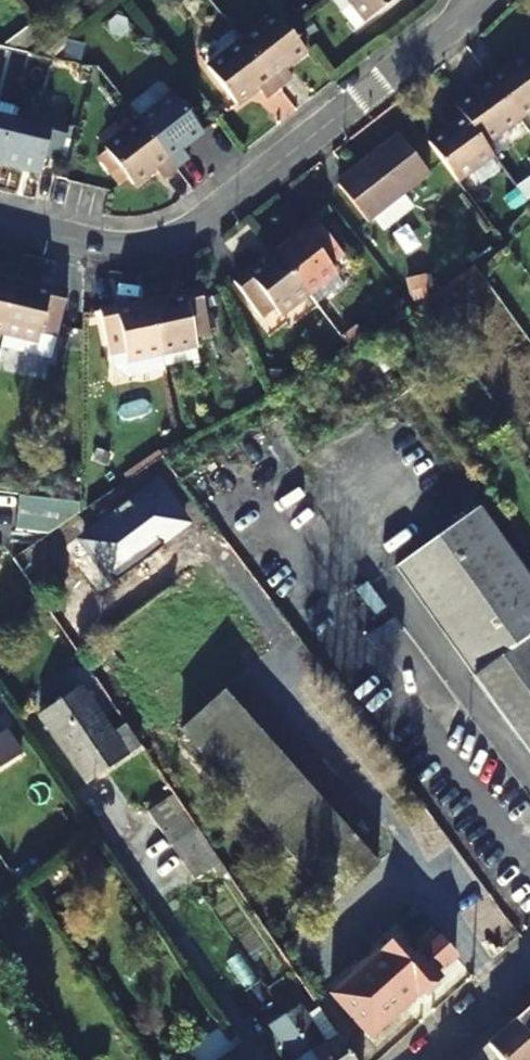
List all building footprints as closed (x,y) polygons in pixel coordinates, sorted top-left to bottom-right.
[(368,20),(393,0),(352,0),(368,20)] [(289,26),(277,12),(242,39),(281,89),(294,79),(285,67),(307,50),(289,26)] [(259,88),(268,99),(281,89),(242,39),(208,66),(237,104),(259,88)] [(521,117),(529,110),(529,56),(528,53),(506,69),(498,59),(485,68),(521,117)] [(458,105),(485,143),(521,117),(485,68),(472,77),(479,89),(458,105)] [(141,120),(178,169),(191,158),(183,148),(203,131),(175,93),(141,120)] [(429,140),(467,191),(502,166),(485,143),(458,105),(444,115),(451,123),(429,140)] [(5,163),(15,119),(0,116),(0,162),(5,163)] [(15,119),(5,163),(45,173),(48,158),(63,161),(71,126),(55,122),(53,128),(15,119)] [(141,120),(107,146),(109,149),(100,157),(120,184),(130,177),(135,184),(156,168),(165,179),(178,169),(141,120)] [(352,175),(341,184),(370,221),(432,174),(401,133),(351,173),(352,175)] [(279,252),(311,294),(339,273),(334,266),(346,255),(319,218),(305,229),(307,232),(279,252)] [(250,271),(236,282),(265,319),(278,309),(283,315),(311,294),(279,252),(251,273),(250,271)] [(7,332),(19,283),(0,279),(0,331),(7,332)] [(53,287),(52,290),(19,283),(7,332),(4,347),(54,359),(70,292),(53,287)] [(154,302),(165,352),(199,346),(197,337),(213,333),(203,288),(186,291),(187,294),(154,302)] [(119,306),(102,310),(112,354),(115,354),(117,364),(130,378),(169,369),(165,352),(154,302),(120,309),(119,306)] [(370,337),(361,324),(345,334),(355,349),(370,337)] [(84,510),(84,503),(21,496),(16,530),(49,534),(84,510)] [(528,633),(529,632),(529,574),(481,506),(452,527),(528,633)] [(527,745),(529,743),(529,636),(528,633),(452,527),(397,567),(527,745)] [(90,672),(81,659),(59,673),(67,686),(90,672)] [(42,715),(88,783),(143,746),(128,724),(115,732),(84,688),(42,715)] [(183,730),(338,902),(379,864),(226,692),(183,730)] [(23,754),(7,730),(0,735),(0,769),(23,754)] [(187,811),(176,794),(151,812),(163,829),(187,811)] [(187,811),(163,829),(174,846),(199,828),(187,811)] [(215,869),(218,872),(226,867),(199,828),(174,846),(198,881),(215,869)] [(378,951),(331,993),(369,1037),(421,992),(426,997),(440,986),(435,980),(439,976),(437,974),(455,957),(437,935),(420,951),(409,951),(397,938),(380,953),(378,951)] [(315,1059),(356,1059),(319,1007),(308,1014),(301,1004),(285,1015),(315,1059)] [(516,1019),(529,1035),(529,1007),(516,1019)] [(285,1015),(269,1025),(293,1059),(315,1059),(285,1015)] [(516,1019),(471,1059),(529,1059),(529,1035),(516,1019)]
